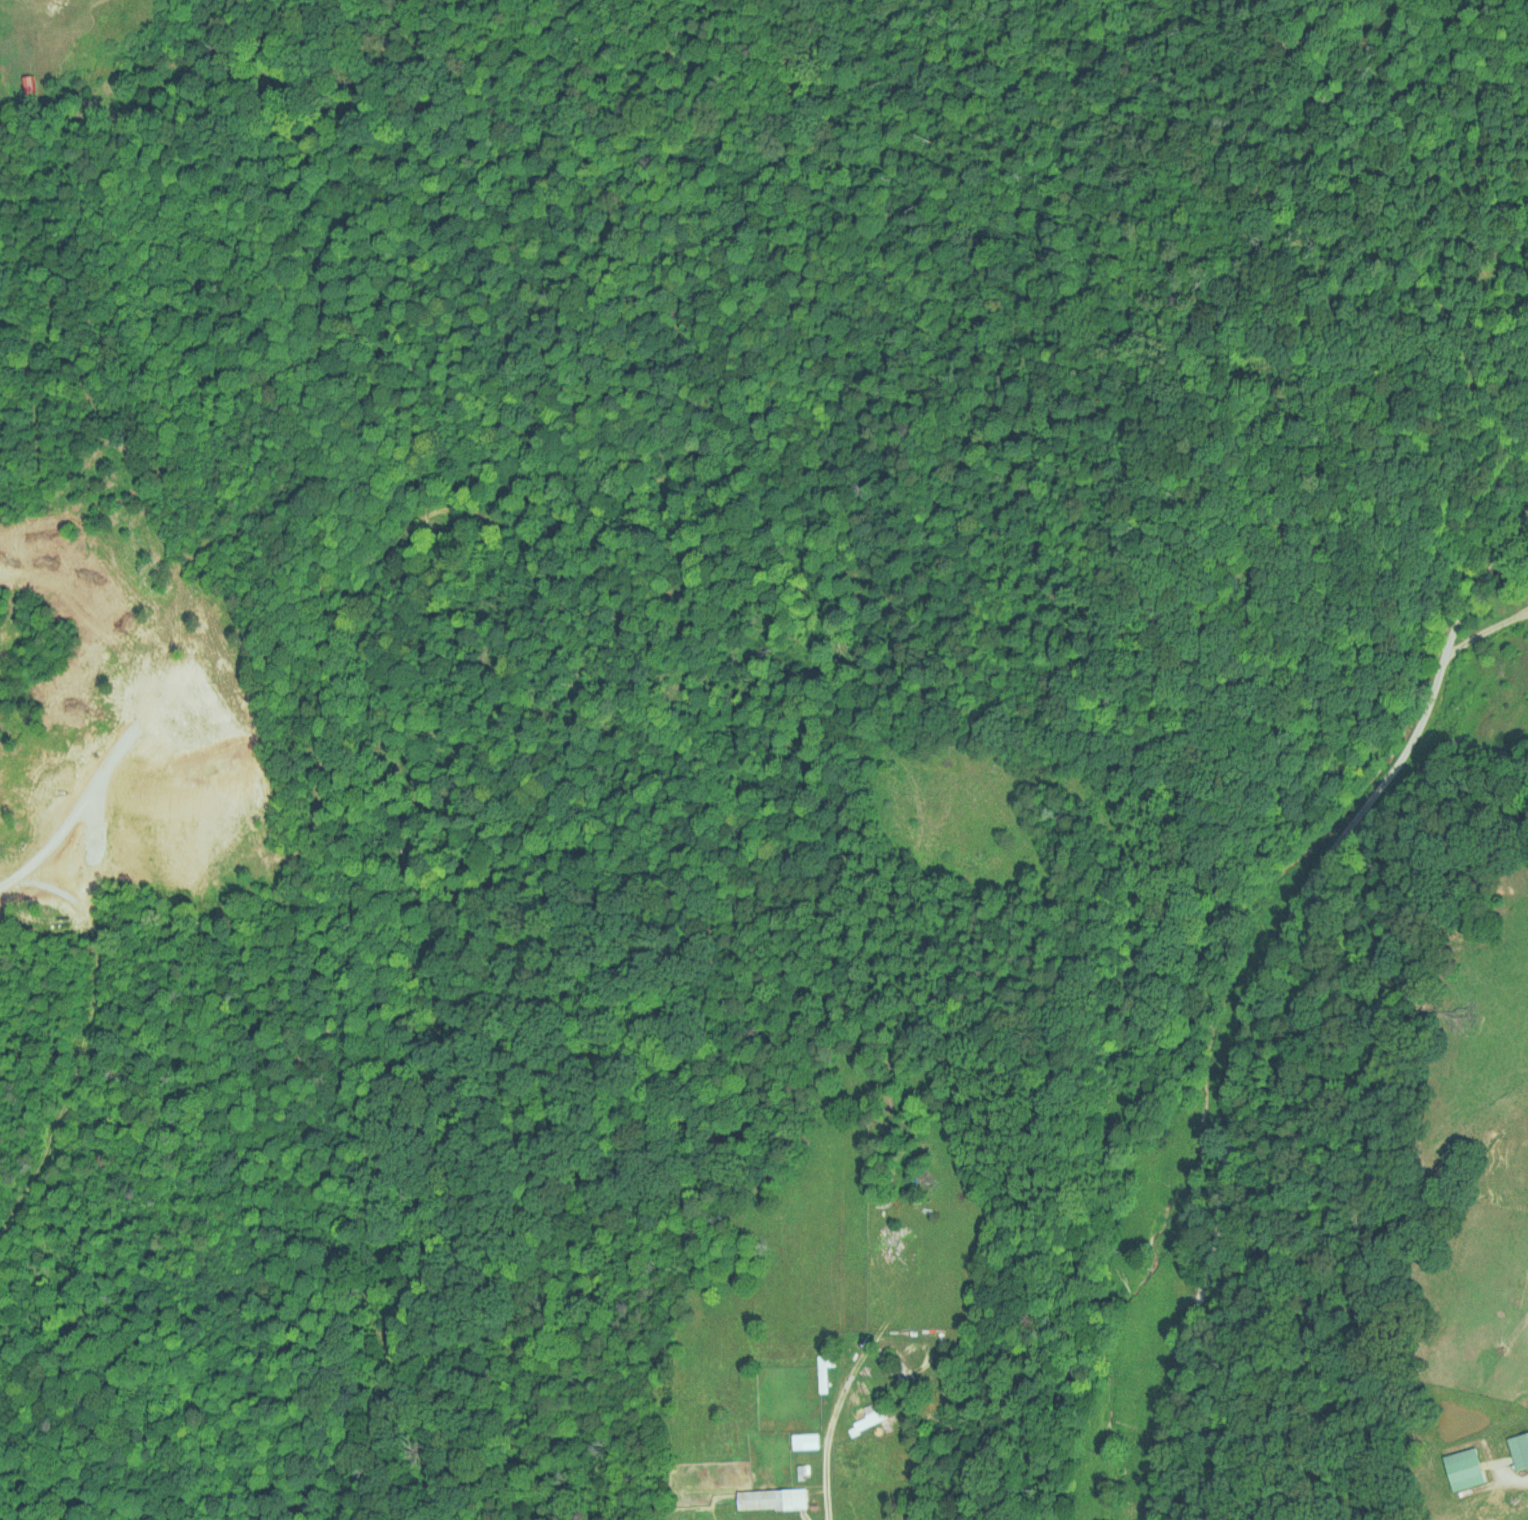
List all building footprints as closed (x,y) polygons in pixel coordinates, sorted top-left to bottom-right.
[(827,1391),(827,1356),(817,1356),(817,1391),(827,1391)] [(886,1417),(881,1407),(852,1422),(857,1432),(886,1417)] [(1514,1469),(1527,1465),(1527,1431),(1506,1436),(1514,1469)] [(1475,1447),(1441,1456),(1450,1491),(1484,1482),(1475,1447)] [(805,1508),(804,1488),(737,1490),(737,1510),(805,1508)]
